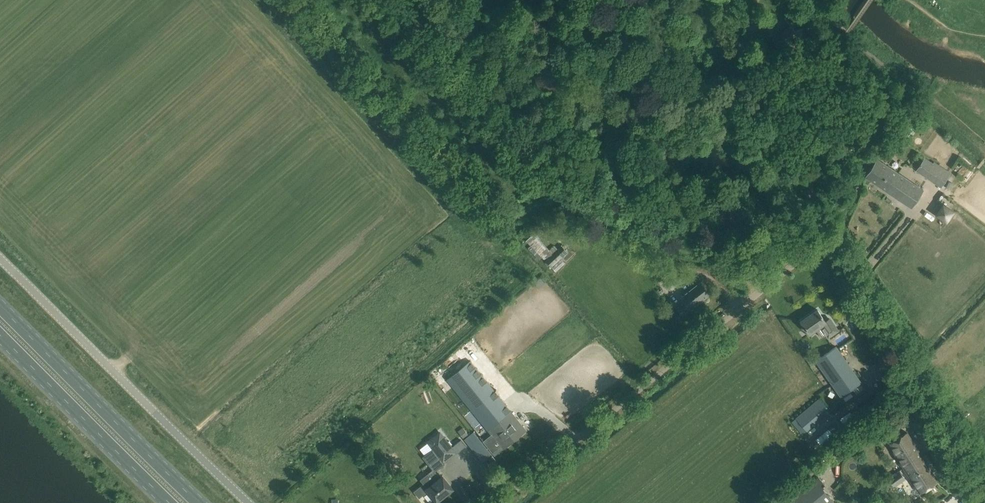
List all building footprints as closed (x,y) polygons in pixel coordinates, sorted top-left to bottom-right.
[(924,158),(917,170),(941,186),(950,173),(939,165),(937,167),(924,158)] [(877,159),(865,176),(911,207),(923,189),(877,159)] [(944,201),(936,214),(949,222),(957,209),(944,201)] [(533,233),(527,239),(553,267),(569,252),(563,245),(553,254),(533,233)] [(677,309),(672,313),(676,318),(681,314),(682,315),(691,309),(710,294),(700,282),(681,297),(684,301),(682,303),(683,304),(682,305),(681,304),(676,307),(677,309)] [(821,326),(829,337),(838,330),(830,319),(826,322),(817,310),(801,321),(810,333),(821,326)] [(828,352),(816,360),(833,385),(841,396),(861,383),(836,346),(828,352)] [(503,449),(526,430),(470,361),(447,380),(491,435),(484,441),(480,436),(479,437),(495,455),(491,450),(499,444),(503,449)] [(820,397),(791,422),(802,435),(831,410),(820,397)] [(922,456),(907,432),(888,444),(904,467),(904,468),(922,456)] [(442,462),(442,461),(453,451),(454,452),(438,433),(426,443),(442,462)] [(938,481),(922,456),(904,468),(904,467),(888,478),(894,487),(906,479),(905,478),(909,475),(920,492),(938,481)] [(434,501),(436,500),(438,502),(438,501),(437,500),(451,489),(452,490),(453,489),(442,476),(441,476),(439,473),(437,475),(433,470),(429,473),(420,480),(429,491),(427,493),(427,492),(426,493),(434,502),(434,501)] [(818,476),(788,501),(790,502),(833,502),(834,502),(823,488),(825,486),(818,476)]
